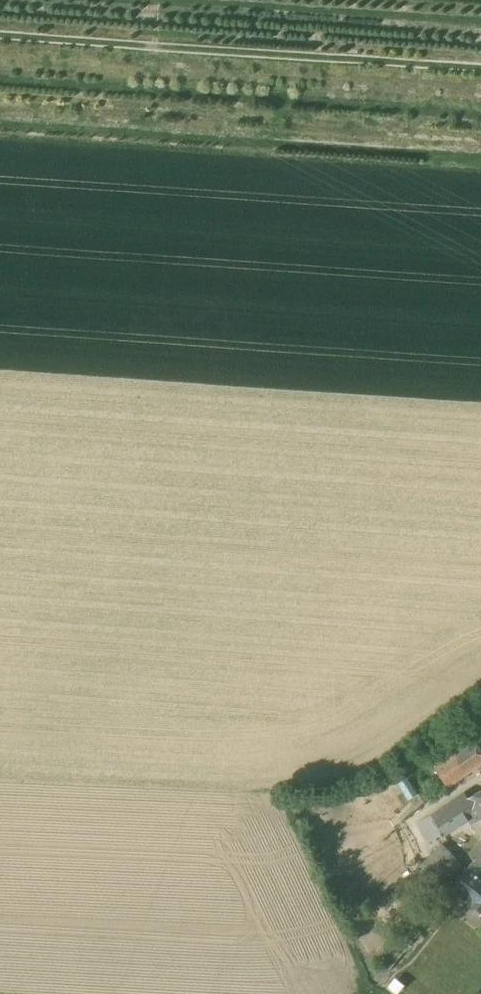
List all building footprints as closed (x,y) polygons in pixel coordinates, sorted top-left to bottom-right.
[(466,748),(475,742),(476,742),(480,738),(480,736),(474,726),(458,737),(466,748)] [(466,748),(458,737),(428,759),(435,770),(466,748)] [(476,742),(475,742),(466,748),(435,770),(448,787),(480,763),(480,750),(476,742)] [(433,816),(444,835),(444,836),(470,819),(473,824),(480,819),(480,791),(461,803),(458,799),(433,816)] [(441,837),(444,835),(433,816),(418,824),(429,842),(440,835),(441,837)] [(469,854),(475,860),(475,861),(480,865),(480,844),(469,854)] [(433,879),(452,857),(439,845),(410,876),(426,891),(435,881),(433,879)] [(426,891),(437,900),(465,868),(452,857),(433,879),(435,881),(426,891)] [(475,861),(452,890),(480,913),(480,865),(475,861)]
